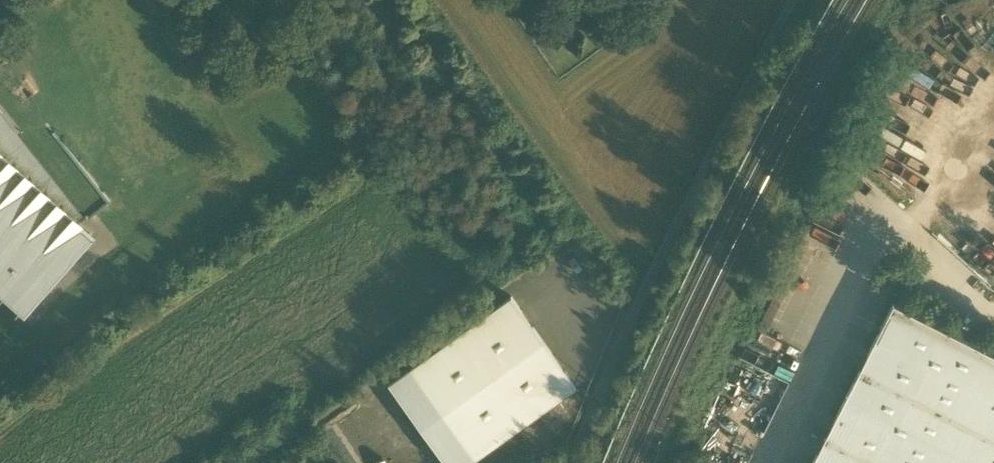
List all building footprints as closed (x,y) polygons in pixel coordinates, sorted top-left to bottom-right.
[(73,219),(76,214),(0,118),(0,154),(73,219)] [(73,219),(0,154),(0,278),(29,304),(91,235),(78,224),(73,219)] [(409,369),(389,384),(445,462),(469,462),(474,460),(538,414),(559,399),(576,387),(511,296),(409,369)] [(893,303),(812,462),(993,462),(993,355),(893,303)] [(559,399),(538,414),(550,431),(571,416),(559,399)]
